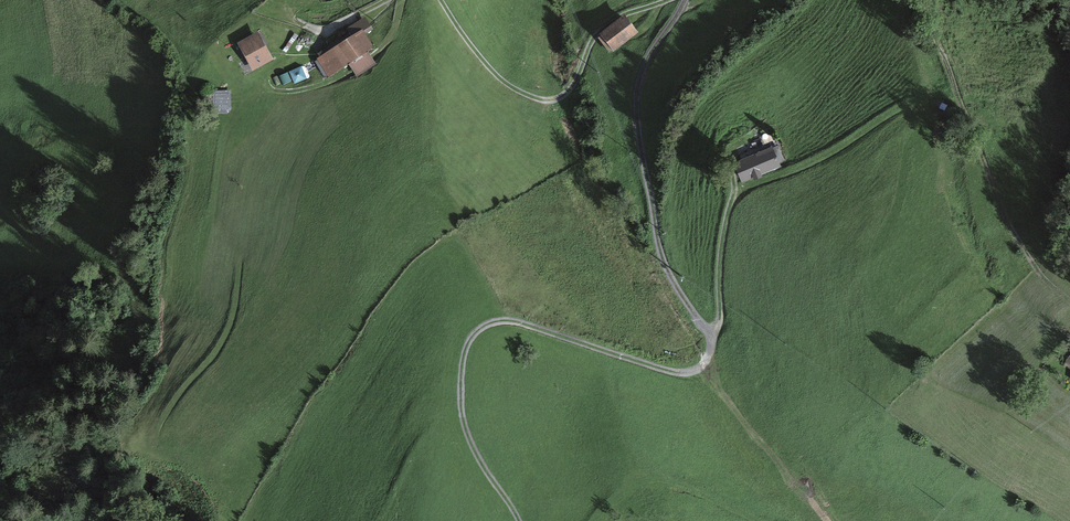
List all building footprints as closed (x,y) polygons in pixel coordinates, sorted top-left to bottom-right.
[(625,15),(600,34),(601,36),(598,39),(609,52),(612,50),(614,52),(639,33),(625,15)] [(331,46),(318,54),(320,57),(317,59),(328,77),(350,63),(357,75),(376,63),(369,52),(376,48),(367,34),(374,30),(365,16),(346,29),(351,37),(332,49),(331,46)] [(258,32),(238,44),(253,72),(274,60),(258,32)] [(772,147),(733,164),(741,184),(752,179),(753,181),(763,177),(762,175),(781,166),(772,147)]
